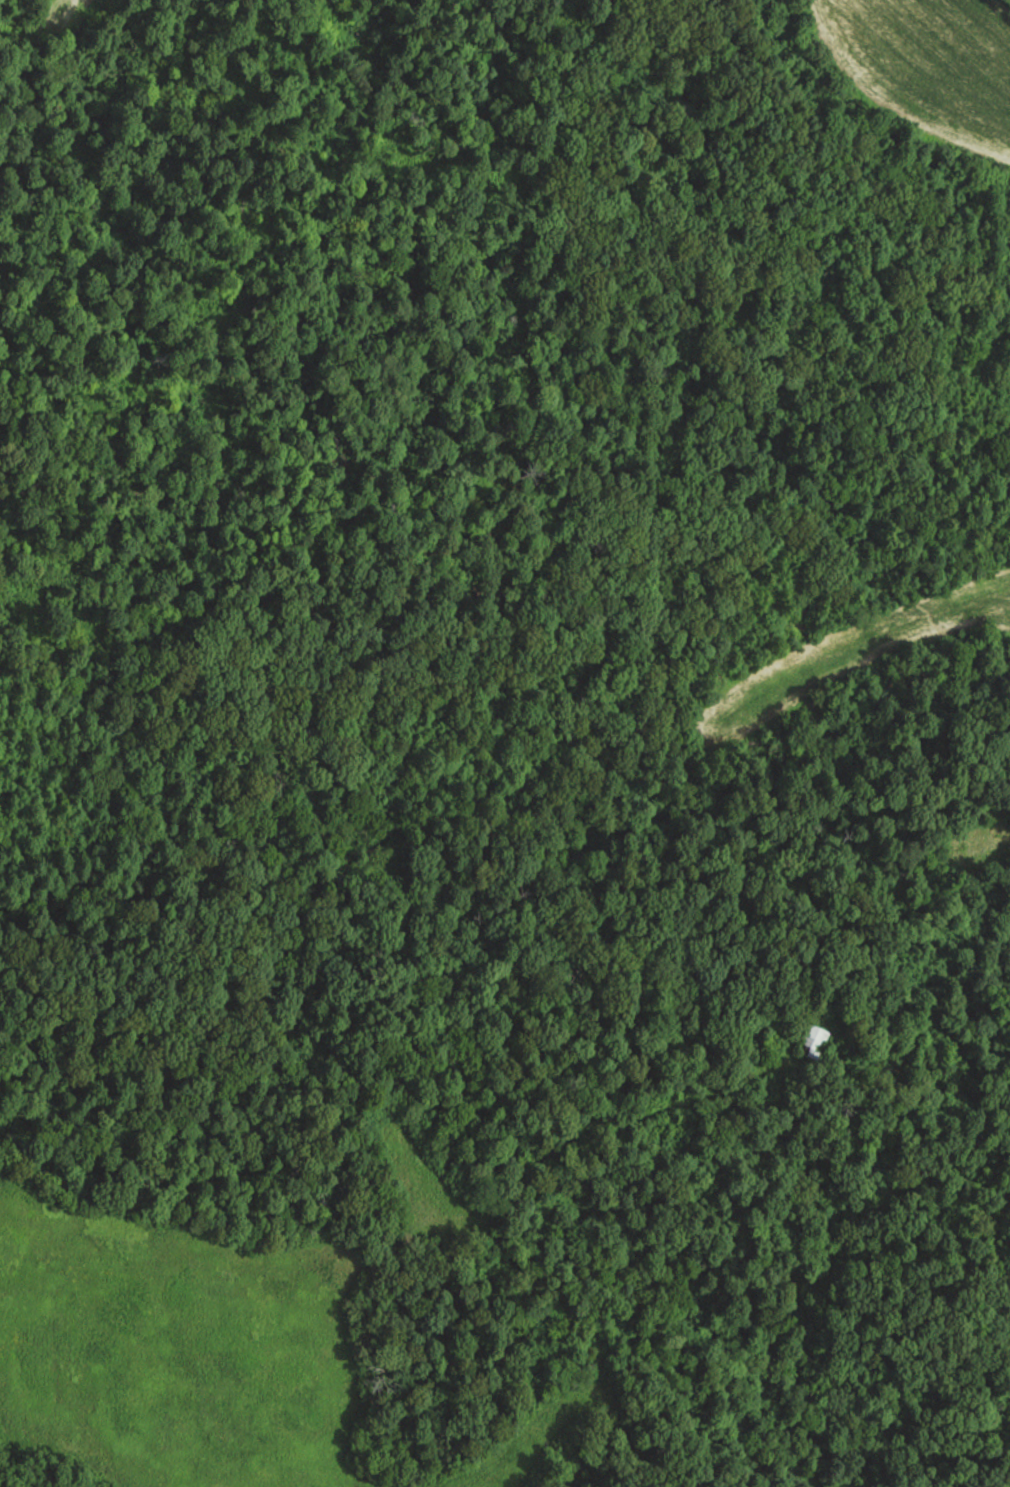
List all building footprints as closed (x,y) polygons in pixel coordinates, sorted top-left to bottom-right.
[(813,1060),(825,1033),(804,1024),(792,1051),(813,1060)]
